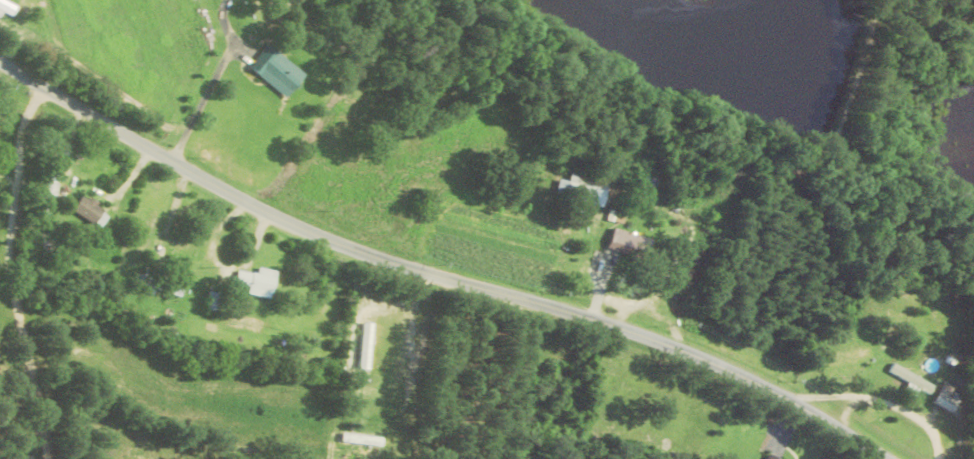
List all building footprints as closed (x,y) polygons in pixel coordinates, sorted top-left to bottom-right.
[(287,100),(307,77),(270,43),(249,65),(287,100)] [(558,199),(597,209),(603,184),(565,174),(563,184),(555,182),(553,192),(559,193),(558,199)] [(107,207),(84,195),(74,213),(97,225),(107,207)] [(602,249),(645,263),(652,243),(608,229),(602,249)] [(249,295),(274,299),(279,271),(260,267),(259,274),(239,270),(237,285),(251,287),(249,295)] [(359,374),(369,374),(369,328),(359,328),(359,374)] [(886,373),(926,396),(930,388),(890,365),(886,373)] [(957,401),(940,388),(930,402),(947,415),(957,401)]
